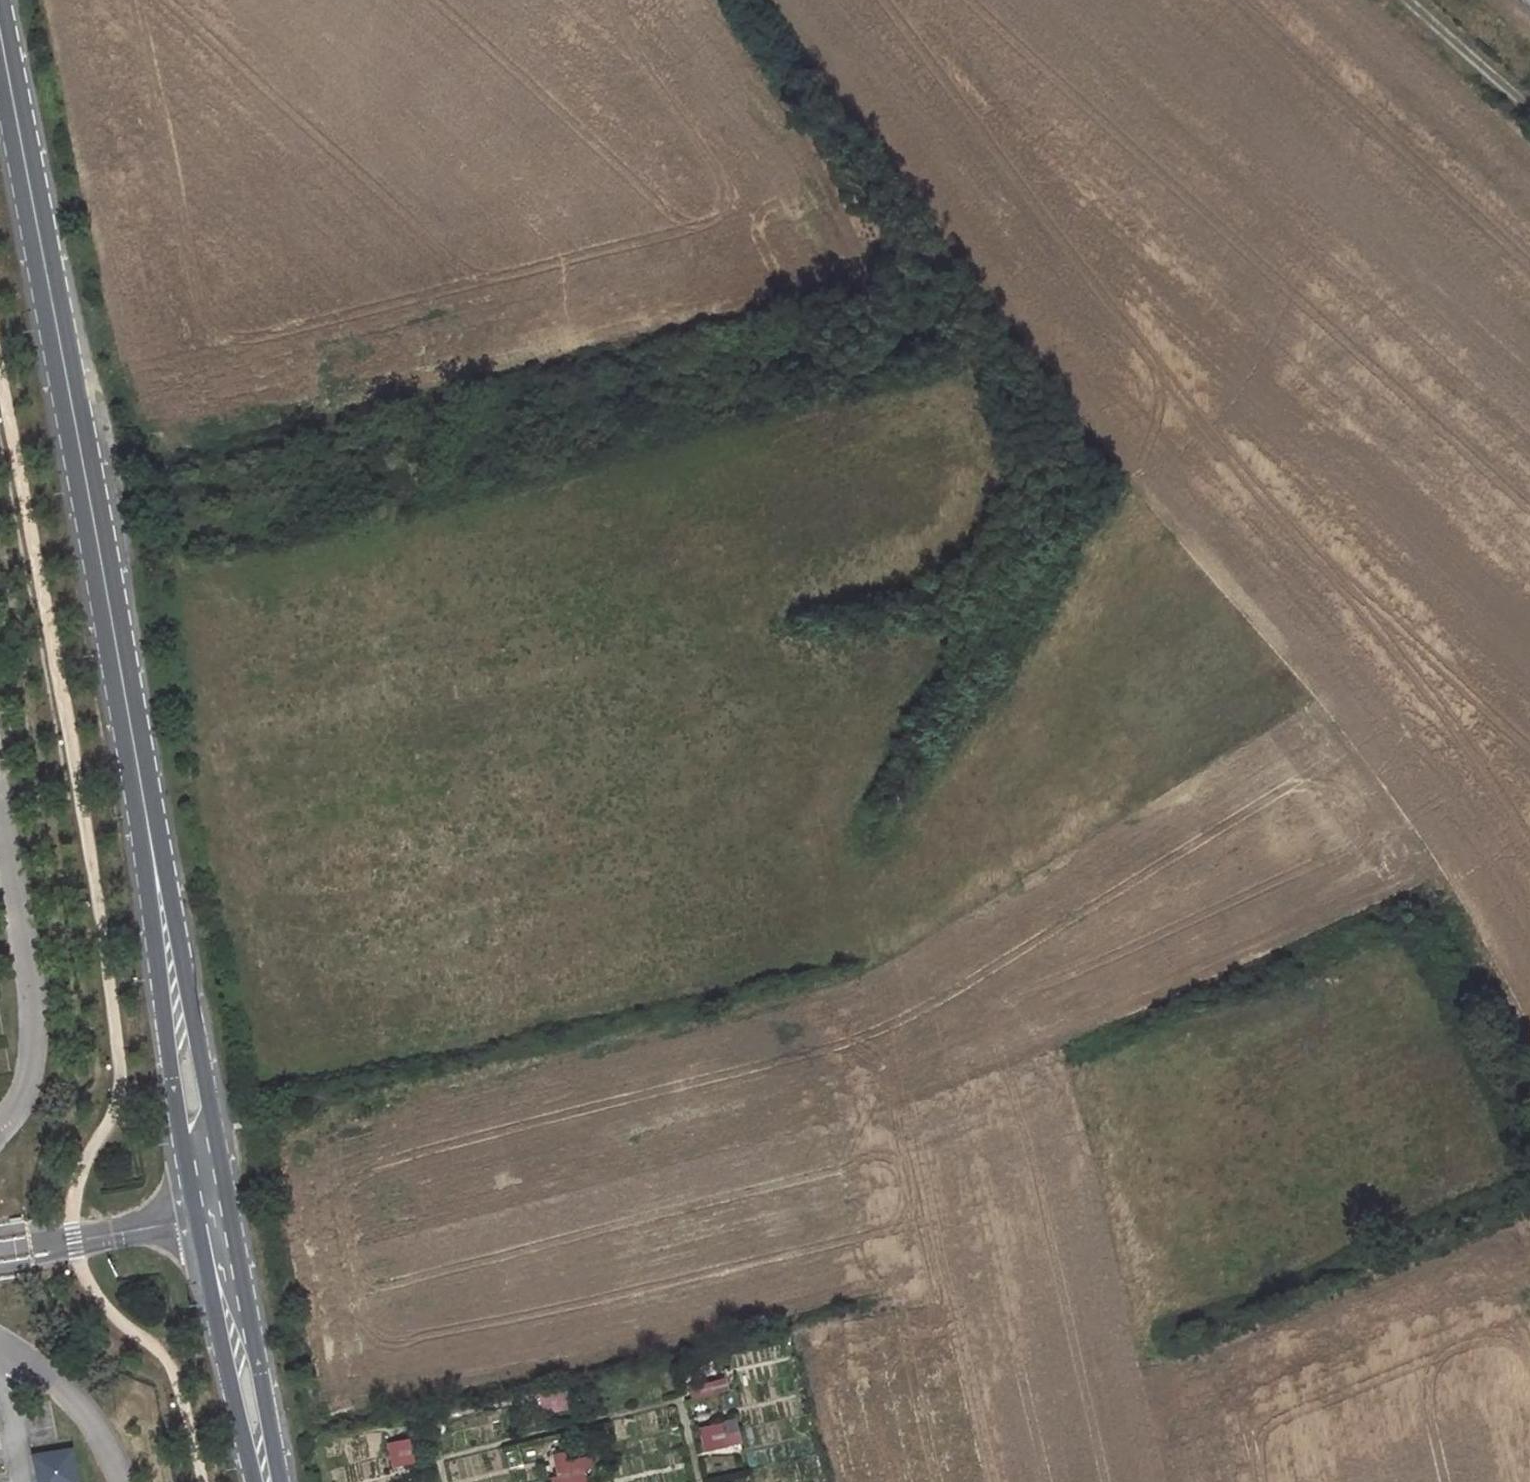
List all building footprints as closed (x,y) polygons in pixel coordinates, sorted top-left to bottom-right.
[(697,1425),(703,1450),(740,1443),(735,1417),(697,1425)] [(32,1451),(37,1481),(77,1481),(70,1444),(32,1451)] [(585,1453),(553,1456),(555,1481),(588,1481),(585,1453)]
